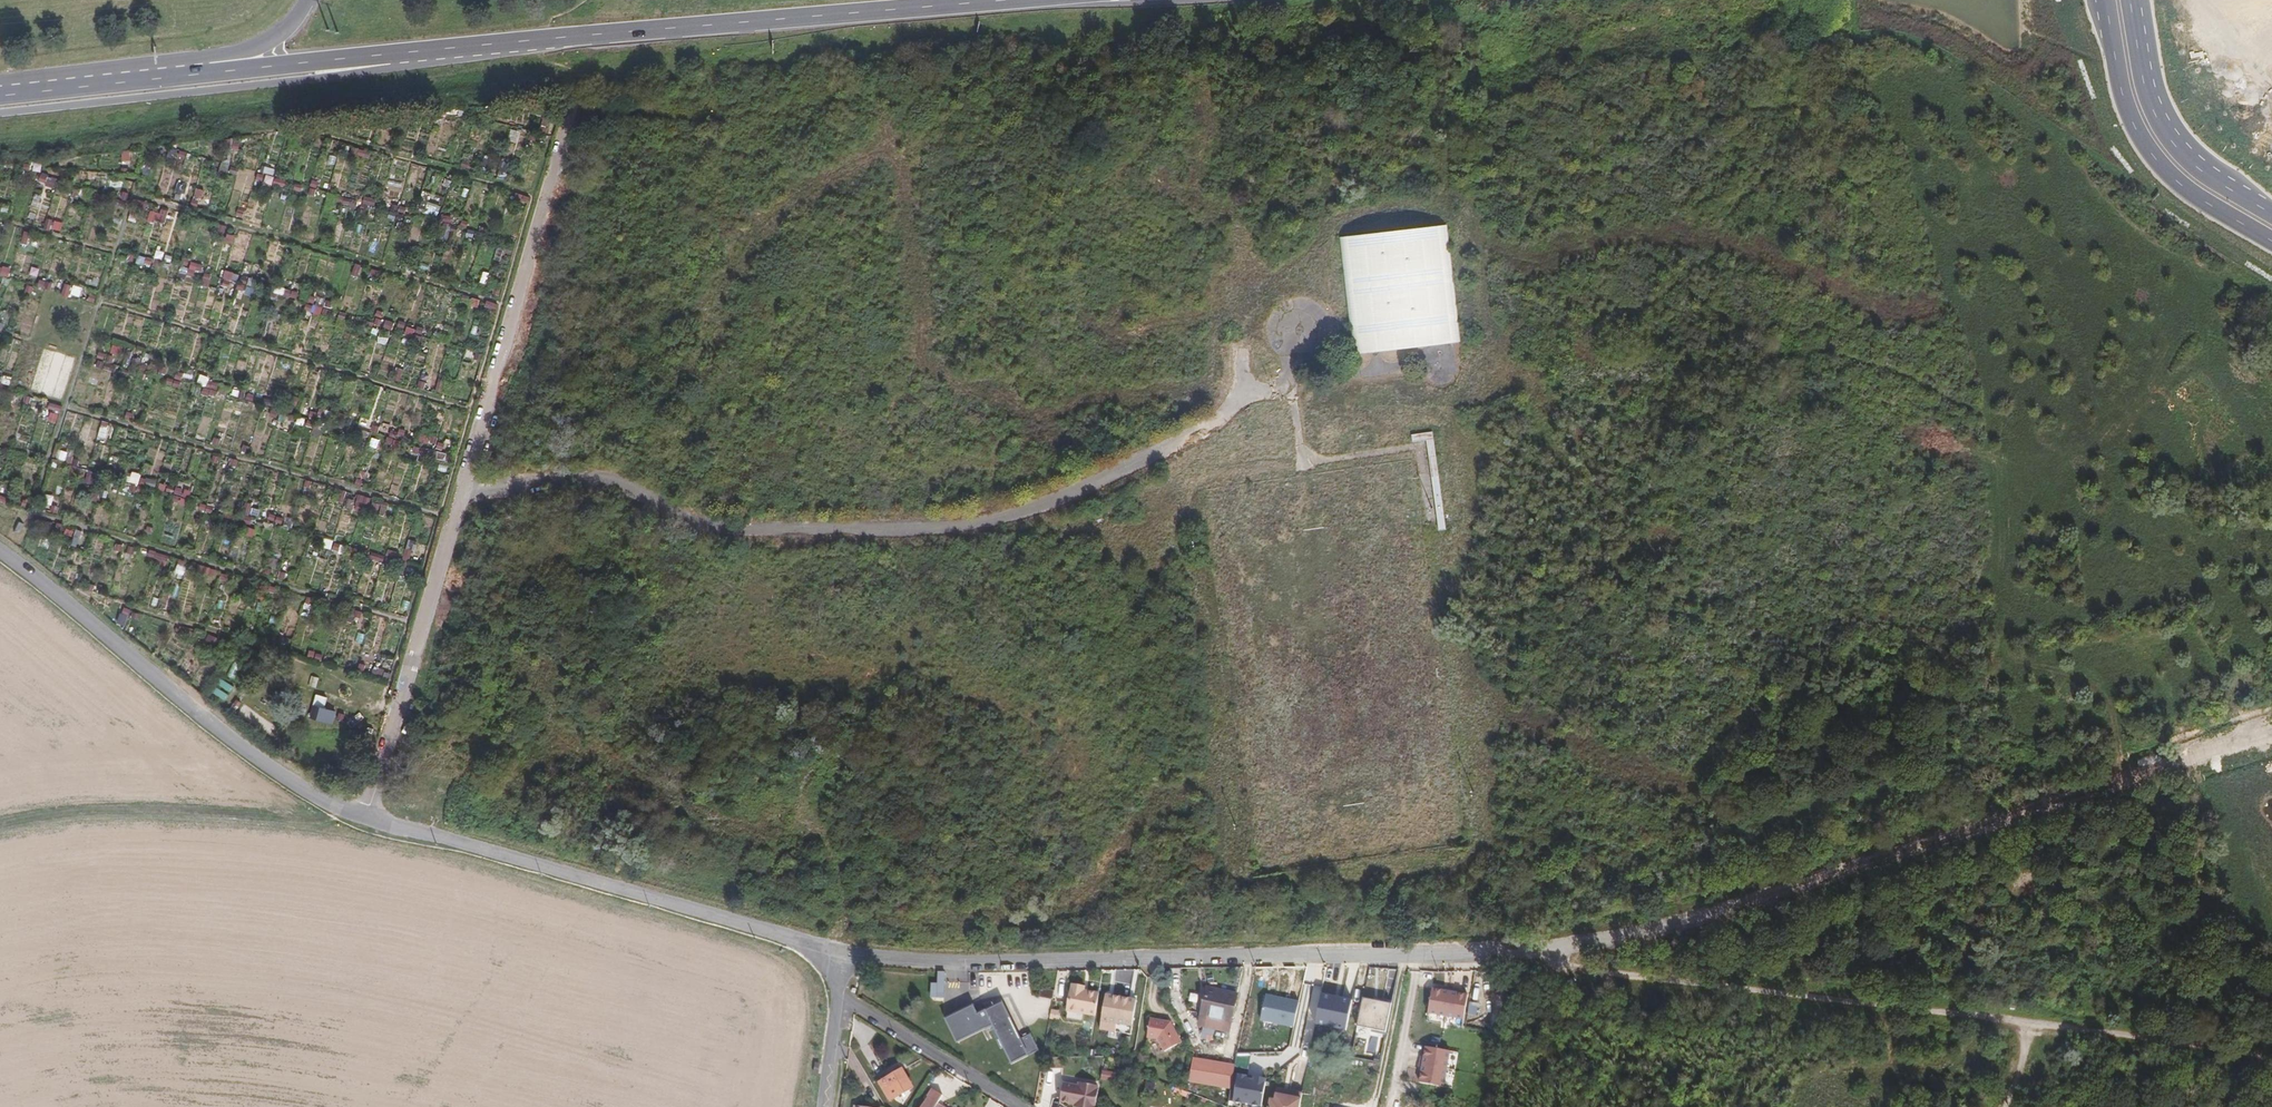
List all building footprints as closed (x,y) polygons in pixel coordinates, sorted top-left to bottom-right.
[(1448,223),(1340,236),(1354,353),(1462,340),(1448,223)] [(394,379),(409,384),(417,364),(407,360),(403,370),(398,368),(394,379)] [(440,380),(438,391),(454,394),(456,383),(440,380)] [(162,426),(173,429),(176,417),(165,414),(162,426)] [(1432,431),(1411,434),(1412,440),(1426,438),(1437,526),(1444,526),(1432,431)] [(451,464),(454,457),(439,451),(436,459),(451,464)] [(338,711),(323,707),(319,721),(334,726),(338,711)] [(938,982),(932,982),(932,997),(945,997),(946,971),(939,971),(938,982)] [(1074,1008),(1102,1014),(1107,992),(1091,989),(1092,985),(1079,983),(1074,1008)] [(1201,1021),(1233,1026),(1237,989),(1206,984),(1201,1021)] [(1050,995),(1064,998),(1066,988),(1051,985),(1050,995)] [(1430,1012),(1466,1018),(1469,994),(1434,988),(1430,1012)] [(1346,1028),(1351,1000),(1318,993),(1312,1020),(1346,1028)] [(1304,1001),(1270,994),(1264,1022),(1298,1029),(1304,1001)] [(1137,999),(1111,996),(1105,1029),(1131,1031),(1137,999)] [(1388,1004),(1362,998),(1356,1026),(1382,1031),(1388,1004)] [(953,1022),(966,1044),(998,1027),(1020,1063),(1042,1050),(1033,1032),(1025,1036),(1007,1003),(984,1015),(979,1007),(953,1022)] [(1172,1022),(1150,1018),(1147,1040),(1156,1040),(1163,1052),(1180,1043),(1172,1022)] [(1422,1082),(1446,1086),(1452,1051),(1428,1047),(1422,1082)] [(1233,1066),(1193,1058),(1188,1081),(1228,1087),(1233,1066)] [(894,1100),(916,1086),(901,1061),(878,1074),(894,1100)] [(1238,1073),(1231,1101),(1252,1106),(1260,1106),(1267,1081),(1238,1073)] [(1102,1106),(1107,1087),(1106,1087),(1106,1084),(1088,1079),(1088,1083),(1073,1079),(1068,1097),(1083,1101),(1082,1104),(1095,1106),(1100,1106),(1100,1105),(1102,1106)] [(1151,1091),(1166,1094),(1168,1086),(1153,1083),(1151,1091)] [(939,1105),(944,1095),(933,1089),(923,1106),(943,1106),(939,1105)] [(1305,1105),(1305,1098),(1284,1095),(1283,1106),(1304,1106),(1305,1105)]
